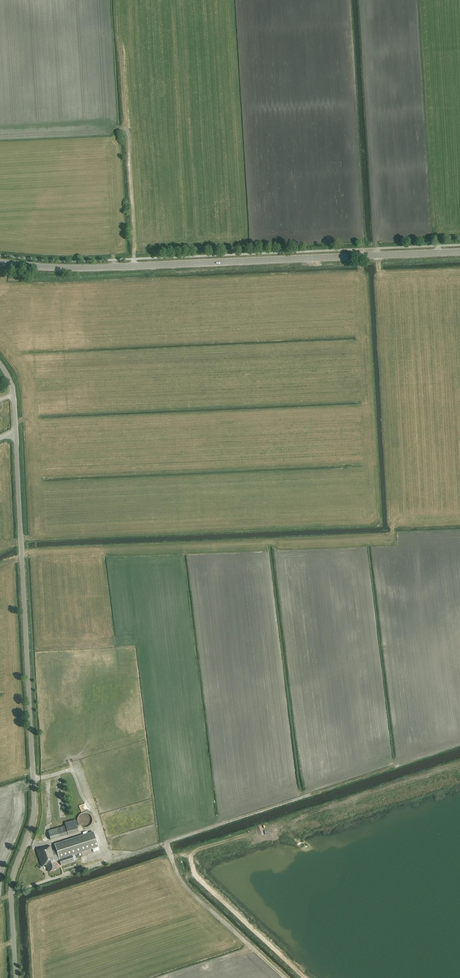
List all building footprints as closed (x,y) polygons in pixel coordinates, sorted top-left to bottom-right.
[(92,822),(92,820),(92,819),(92,818),(91,817),(90,815),(89,814),(88,814),(87,813),(85,813),(84,813),(83,813),(81,814),(80,814),(79,815),(78,816),(78,818),(77,819),(77,820),(77,822),(78,823),(78,824),(79,825),(80,826),(81,827),(82,828),(84,828),(85,828),(87,828),(88,827),(89,826),(90,825),(91,824),(92,823),(92,822)] [(64,822),(65,826),(47,830),(50,839),(79,832),(76,819),(64,822)] [(94,832),(55,845),(56,850),(52,851),(51,846),(37,851),(42,867),(47,865),(49,872),(57,869),(55,862),(56,862),(54,856),(58,854),(59,859),(98,847),(94,832)] [(72,856),(59,860),(61,865),(74,861),(72,856)]
